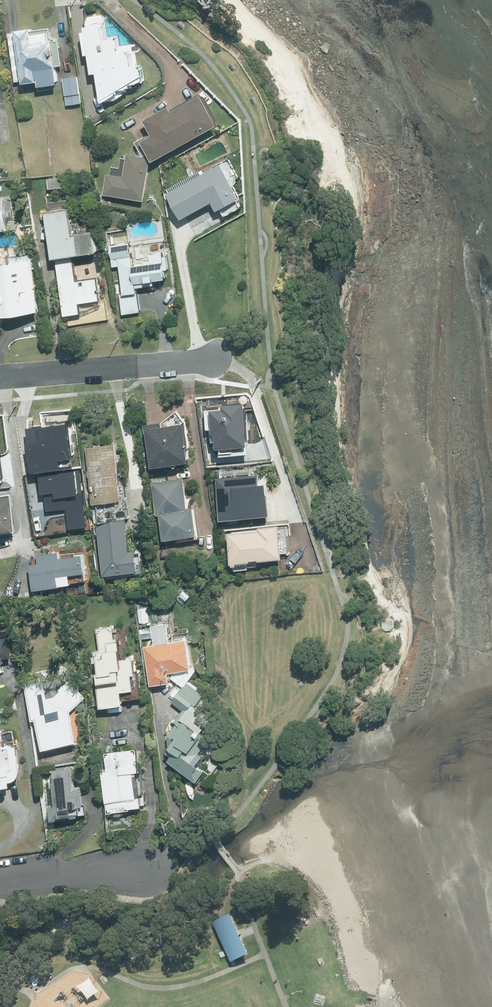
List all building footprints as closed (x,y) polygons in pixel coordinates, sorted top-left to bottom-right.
[(102,23),(85,26),(85,30),(82,30),(86,54),(89,53),(92,72),(97,71),(102,101),(123,94),(134,83),(144,81),(141,63),(133,65),(131,53),(127,54),(126,48),(118,50),(116,36),(104,38),(102,23)] [(30,27),(15,29),(23,82),(38,80),(39,85),(58,83),(55,64),(63,63),(60,37),(52,38),(50,27),(30,30),(30,27)] [(78,76),(63,77),(67,104),(81,102),(78,76)] [(141,140),(153,160),(217,124),(201,94),(172,110),(169,105),(145,118),(153,134),(141,140)] [(104,194),(144,200),(150,157),(127,154),(124,176),(107,174),(104,194)] [(220,163),(168,192),(182,218),(213,201),(218,210),(239,198),(220,163)] [(68,178),(48,179),(48,188),(68,187),(68,178)] [(69,208),(46,211),(63,319),(67,318),(68,326),(110,320),(106,298),(100,299),(96,277),(77,280),(73,254),(95,250),(92,231),(73,233),(69,208)] [(130,242),(111,245),(114,266),(119,265),(123,294),(119,295),(122,314),(140,312),(136,286),(154,284),(153,280),(166,278),(162,252),(150,254),(150,260),(145,260),(145,263),(133,265),(130,242)] [(39,310),(32,259),(0,264),(0,316),(39,310)] [(164,420),(145,424),(150,456),(153,455),(154,463),(190,457),(184,419),(177,408),(164,420)] [(251,410),(205,414),(206,434),(216,433),(219,470),(229,469),(228,459),(250,457),(248,429),(253,428),(251,410)] [(69,450),(65,426),(36,430),(36,428),(25,430),(26,436),(22,436),(24,449),(18,449),(22,475),(41,472),(41,468),(61,465),(59,452),(69,450)] [(114,442),(87,446),(95,500),(122,496),(114,442)] [(229,497),(221,497),(223,528),(245,526),(243,502),(269,500),(266,467),(227,470),(229,497)] [(37,476),(39,493),(43,493),(45,512),(65,510),(67,529),(84,528),(77,471),(37,476)] [(184,476),(151,481),(156,511),(160,510),(164,538),(199,533),(195,504),(188,505),(184,476)] [(0,495),(0,527),(15,524),(10,494),(0,495)] [(125,517),(98,521),(105,572),(139,567),(136,548),(130,549),(125,517)] [(260,528),(229,531),(232,560),(282,556),(279,523),(260,525),(260,528)] [(83,570),(80,548),(38,554),(39,560),(33,561),(37,586),(60,582),(58,573),(83,570)] [(147,608),(138,609),(140,621),(148,620),(147,608)] [(387,618),(381,618),(382,629),(385,631),(390,631),(393,627),(392,621),(387,621),(387,618)] [(97,678),(101,704),(124,701),(122,688),(135,686),(133,671),(136,671),(133,655),(122,657),(119,634),(115,635),(113,624),(97,627),(100,647),(96,648),(100,677),(97,678)] [(192,665),(186,637),(144,645),(151,683),(171,679),(169,670),(192,665)] [(36,716),(43,745),(77,738),(70,710),(85,696),(69,679),(50,697),(47,698),(42,676),(24,680),(33,717),(36,716)] [(203,693),(188,681),(173,700),(183,707),(174,720),(176,721),(167,732),(169,744),(168,747),(174,752),(170,757),(197,779),(206,768),(193,758),(210,736),(200,728),(209,717),(194,705),(203,693)] [(0,733),(0,785),(11,784),(10,779),(17,776),(20,770),(16,745),(3,747),(1,733),(0,733)] [(136,747),(105,752),(108,769),(102,769),(109,809),(142,804),(136,768),(140,768),(136,747)] [(50,804),(52,818),(87,812),(82,786),(75,788),(71,765),(52,768),(57,803),(50,804)] [(211,922),(230,962),(247,954),(228,913),(227,914),(211,922)]
